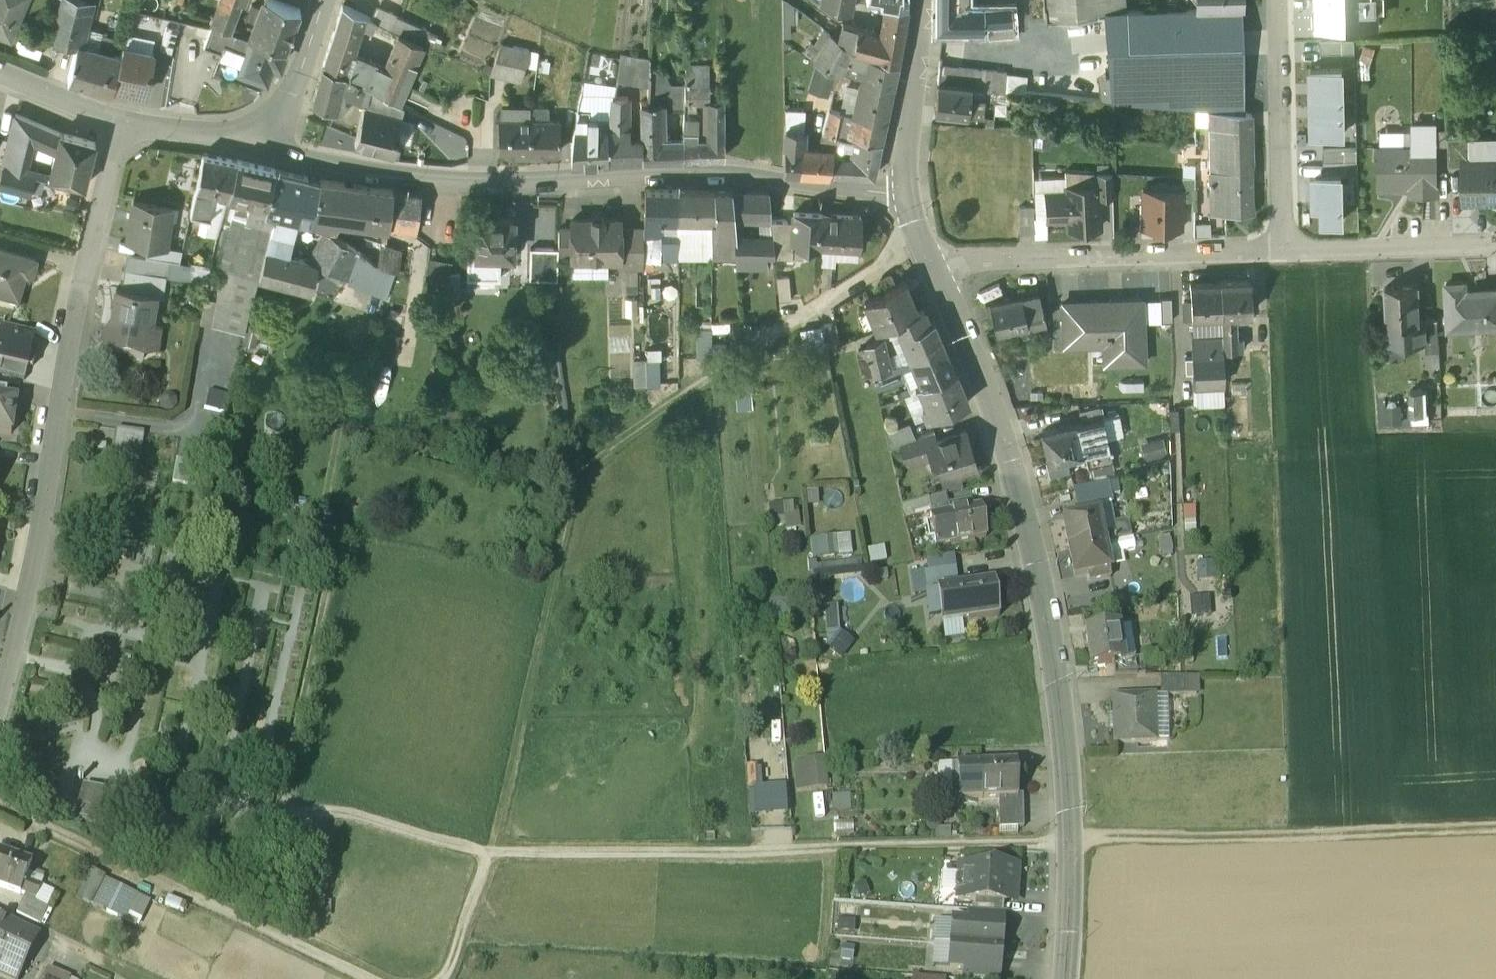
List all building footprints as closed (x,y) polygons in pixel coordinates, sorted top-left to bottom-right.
[(4,1),(3,0),(0,0),(0,35),(10,39),(27,0),(5,0),(4,1)] [(54,40),(76,46),(76,45),(79,45),(88,0),(64,0),(54,40)] [(238,0),(221,0),(212,25),(231,32),(241,3),(242,2),(238,0)] [(267,0),(266,0),(252,39),(286,51),(300,11),(267,0)] [(786,0),(782,0),(783,36),(789,36),(788,23),(793,22),(793,5),(786,0)] [(821,3),(849,13),(852,0),(821,0),(821,3)] [(936,31),(982,31),(983,31),(983,20),(1013,21),(1012,6),(1011,6),(956,6),(956,0),(936,0),(936,31)] [(1047,19),(1069,18),(1108,16),(1125,15),(1126,12),(1125,0),(1045,0),(1047,19)] [(1198,10),(1242,9),(1241,0),(1197,0),(1198,10)] [(1319,25),(1378,23),(1377,9),(1385,9),(1385,0),(1319,0),(1319,25)] [(881,35),(857,28),(851,51),(899,64),(909,7),(886,4),(881,35)] [(362,16),(343,6),(338,20),(358,26),(362,16)] [(396,17),(377,8),(372,20),(376,23),(396,34),(398,35),(423,46),(430,32),(428,31),(428,32),(396,17)] [(1198,10),(1126,12),(1125,15),(1108,16),(1114,102),(1210,111),(1244,114),(1242,9),(1198,10)] [(372,20),(362,16),(358,26),(371,32),(376,23),(372,20)] [(181,21),(169,18),(167,26),(179,29),(181,21)] [(358,26),(338,20),(334,33),(355,39),(358,26)] [(1013,21),(983,20),(983,31),(982,31),(983,38),(1015,35),(1013,21)] [(231,32),(212,25),(204,47),(223,54),(225,46),(231,32)] [(857,28),(845,25),(841,43),(851,51),(857,28)] [(179,29),(167,26),(161,48),(172,52),(179,29)] [(252,39),(231,32),(225,46),(246,54),(252,39)] [(355,39),(334,33),(324,65),(345,73),(349,75),(356,56),(351,54),(355,39)] [(423,46),(398,35),(390,53),(416,63),(423,46)] [(841,43),(831,35),(824,49),(834,55),(846,63),(851,51),(841,43)] [(286,51),(252,39),(246,54),(240,71),(244,73),(244,75),(245,77),(246,79),(248,81),(250,81),(252,80),(254,79),(255,77),(266,81),(273,64),(280,66),(286,51)] [(529,49),(500,42),(490,72),(521,80),(525,64),(529,49)] [(1321,43),(1321,55),(1354,54),(1354,42),(1321,43)] [(79,45),(76,45),(76,46),(69,80),(113,90),(114,86),(121,55),(79,45)] [(155,52),(124,46),(121,55),(114,86),(146,94),(155,52)] [(1356,80),(1370,80),(1369,65),(1374,49),(1363,46),(1360,59),(1355,59),(1356,80)] [(538,51),(529,49),(525,64),(536,67),(538,51)] [(834,55),(824,49),(816,63),(826,70),(834,55)] [(416,63),(390,53),(383,68),(391,71),(381,93),(399,103),(416,63)] [(649,58),(620,54),(617,79),(648,83),(649,61),(649,58)] [(846,63),(834,55),(826,70),(834,73),(840,74),(846,63)] [(383,68),(356,56),(349,75),(364,81),(364,83),(371,88),(374,89),(383,68)] [(898,65),(863,56),(862,60),(868,62),(863,81),(893,90),(898,65)] [(659,62),(649,61),(648,83),(647,93),(647,102),(660,102),(660,109),(685,109),(685,101),(685,86),(685,83),(669,83),(659,62)] [(685,83),(685,86),(708,86),(708,63),(685,63),(685,83)] [(826,70),(816,63),(807,90),(827,96),(834,73),(826,70)] [(1007,74),(940,66),(938,83),(971,87),(985,89),(1002,91),(1005,91),(1007,74)] [(340,73),(323,67),(313,105),(340,116),(346,100),(343,99),(345,94),(365,101),(367,102),(371,88),(364,83),(363,83),(340,73)] [(1311,71),(1312,103),(1343,102),(1342,70),(1311,71)] [(850,77),(840,74),(834,86),(840,89),(847,90),(850,77)] [(893,90),(863,81),(855,116),(885,125),(893,90)] [(971,87),(938,83),(935,111),(973,116),(975,100),(969,99),(971,87)] [(708,86),(685,86),(685,101),(693,101),(707,101),(707,98),(710,98),(710,86),(708,86)] [(615,89),(601,87),(600,96),(613,97),(614,96),(614,91),(615,89)] [(371,88),(367,102),(365,101),(355,144),(394,154),(398,136),(396,135),(404,106),(399,103),(381,93),(374,89),(371,88)] [(1002,91),(985,89),(983,102),(1001,104),(1002,91)] [(596,93),(581,91),(578,104),(576,114),(592,116),(596,93)] [(620,96),(614,96),(613,97),(610,116),(628,118),(628,97),(620,96)] [(696,116),(685,116),(685,140),(685,159),(723,159),(723,98),(710,98),(707,98),(707,101),(707,139),(696,139),(696,116)] [(693,101),(685,101),(685,109),(685,111),(692,109),(693,101)] [(660,102),(647,102),(641,102),(641,137),(641,158),(685,159),(685,140),(660,140),(660,109),(660,102)] [(1344,134),(1343,102),(1312,103),(1313,135),(1344,134)] [(855,116),(829,109),(826,119),(823,134),(838,137),(852,139),(881,143),(885,125),(855,116)] [(803,111),(784,111),(783,127),(803,129),(803,111)] [(1244,114),(1210,111),(1210,128),(1225,128),(1225,127),(1252,126),(1253,114),(1244,114)] [(38,125),(15,115),(3,166),(27,172),(33,144),(32,143),(38,125)] [(628,118),(610,116),(609,129),(607,129),(607,161),(641,158),(641,137),(630,138),(629,128),(628,128),(628,118)] [(530,118),(498,118),(497,150),(514,150),(514,156),(529,156),(530,118)] [(535,119),(530,118),(529,156),(541,157),(542,150),(558,151),(560,120),(535,119)] [(60,134),(38,125),(32,143),(33,144),(56,150),(60,134)] [(1225,127),(1225,128),(1210,128),(1212,214),(1253,213),(1253,160),(1250,160),(1249,141),(1252,141),(1252,126),(1225,127)] [(1436,146),(1436,126),(1411,126),(1411,143),(1420,143),(1420,147),(1436,146)] [(607,129),(574,128),(571,146),(571,164),(607,161),(607,129)] [(803,129),(785,128),(782,172),(814,174),(815,149),(813,149),(802,147),(803,129)] [(95,143),(60,134),(56,150),(49,179),(85,187),(95,143)] [(1298,146),(1307,146),(1306,135),(1298,135),(1298,146)] [(1469,136),(1448,137),(1449,165),(1463,165),(1463,161),(1470,160),(1469,136)] [(838,137),(834,152),(833,157),(849,158),(852,139),(838,137)] [(881,143),(852,139),(849,158),(878,160),(881,143)] [(1420,147),(1376,147),(1376,162),(1383,162),(1383,184),(1410,183),(1410,195),(1438,194),(1437,146),(1436,146),(1420,147)] [(834,152),(815,149),(814,174),(829,175),(832,157),(833,157),(834,152)] [(1324,151),(1324,162),(1358,162),(1357,150),(1324,151)] [(237,162),(203,155),(196,191),(224,196),(228,197),(237,162)] [(833,157),(832,157),(829,175),(874,178),(878,160),(849,158),(833,157)] [(1463,161),(1463,165),(1464,201),(1495,200),(1495,160),(1470,160),(1463,161)] [(276,171),(237,162),(228,197),(229,197),(239,200),(268,207),(276,171)] [(1324,176),(1342,175),(1358,175),(1358,164),(1324,164),(1324,176)] [(3,166),(0,179),(0,185),(30,192),(32,183),(34,175),(34,174),(27,172),(3,166)] [(321,181),(276,171),(268,207),(268,209),(275,211),(274,216),(296,220),(311,224),(321,181)] [(1112,174),(1097,173),(1098,187),(1098,199),(1113,198),(1112,174)] [(44,178),(34,175),(32,183),(43,185),(44,178)] [(1324,176),(1315,176),(1315,207),(1323,206),(1323,223),(1343,222),(1342,175),(1324,176)] [(1194,178),(1182,178),(1182,190),(1182,202),(1194,202),(1194,178)] [(346,184),(321,181),(311,224),(326,231),(334,236),(340,220),(358,222),(388,226),(417,230),(422,194),(393,191),(362,187),(346,184)] [(1098,187),(1066,188),(1066,193),(1047,194),(1048,220),(1067,220),(1068,230),(1099,228),(1098,199),(1098,187)] [(679,191),(645,190),(644,219),(664,220),(678,221),(679,191)] [(1182,190),(1143,190),(1142,229),(1182,229),(1182,202),(1182,190)] [(224,196),(196,191),(191,213),(203,216),(218,219),(224,196)] [(717,192),(679,191),(678,221),(712,221),(716,221),(717,192)] [(731,192),(717,192),(716,221),(712,221),(712,241),(712,253),(712,258),(735,258),(736,258),(735,240),(734,217),(731,192)] [(747,192),(731,192),(734,217),(748,217),(747,192)] [(768,193),(747,192),(748,217),(770,218),(768,193)] [(1455,194),(1444,194),(1444,211),(1455,211),(1455,194)] [(218,219),(203,216),(200,232),(218,236),(229,197),(228,197),(224,196),(218,219)] [(268,207),(239,200),(221,266),(222,266),(259,276),(274,216),(275,211),(268,209),(268,207)] [(173,208),(133,201),(126,241),(147,244),(167,247),(167,246),(173,208)] [(1034,207),(1019,208),(1020,235),(1034,234),(1034,207)] [(825,215),(793,213),(793,223),(791,246),(803,247),(822,248),(825,215)] [(860,217),(825,215),(822,248),(858,251),(860,217)] [(296,220),(274,216),(259,276),(311,289),(317,265),(318,263),(310,261),(287,255),(296,220)] [(514,218),(477,217),(477,252),(477,254),(500,254),(513,255),(514,218)] [(664,220),(644,219),(644,230),(644,236),(663,236),(664,220)] [(619,220),(573,220),(572,229),(572,256),(572,259),(617,259),(619,259),(619,230),(619,220)] [(793,223),(771,222),(773,240),(775,257),(802,258),(803,247),(791,246),(793,223)] [(572,229),(559,228),(559,256),(572,256),(572,229)] [(644,230),(619,230),(619,259),(617,259),(617,266),(643,266),(644,236),(644,230)] [(353,249),(334,236),(326,231),(310,261),(318,263),(317,265),(324,267),(331,268),(347,279),(361,254),(353,249)] [(682,240),(663,240),(662,253),(683,253),(682,240)] [(712,253),(712,241),(682,240),(683,253),(712,253)] [(773,240),(735,240),(736,258),(735,258),(735,268),(766,268),(767,257),(775,257),(773,240)] [(167,247),(147,244),(145,256),(168,260),(181,262),(183,248),(167,246),(167,247)] [(401,250),(387,246),(383,267),(398,271),(401,250)] [(558,248),(530,248),(529,279),(557,280),(558,248)] [(0,249),(0,304),(17,309),(25,276),(30,277),(35,258),(0,249)] [(477,252),(468,251),(467,278),(500,279),(500,254),(477,254),(477,252)] [(145,256),(127,253),(124,269),(166,276),(168,260),(145,256)] [(434,256),(426,278),(445,284),(453,262),(434,256)] [(832,265),(821,265),(820,286),(831,287),(832,265)] [(259,276),(222,266),(216,299),(212,324),(213,324),(244,330),(248,311),(248,310),(259,276)] [(166,276),(124,269),(121,290),(156,295),(155,297),(163,298),(166,276)] [(789,279),(778,280),(780,303),(791,302),(789,279)] [(1221,282),(1191,282),(1191,295),(1190,306),(1191,315),(1221,315),(1221,282)] [(1251,282),(1221,282),(1221,315),(1236,315),(1237,315),(1251,315),(1251,305),(1251,292),(1251,282)] [(1446,283),(1449,329),(1495,326),(1495,289),(1486,289),(1466,290),(1465,282),(1446,283)] [(905,283),(884,291),(885,294),(865,303),(876,331),(879,330),(897,322),(917,314),(917,312),(905,283)] [(1418,284),(1385,286),(1388,343),(1427,341),(1426,318),(1420,319),(1418,284)] [(121,290),(115,289),(110,326),(106,326),(104,341),(107,342),(106,354),(143,360),(147,334),(150,335),(150,330),(155,297),(156,295),(121,290)] [(1039,293),(986,305),(990,322),(994,321),(997,333),(1046,321),(1044,314),(1046,314),(1045,311),(1043,311),(1039,293)] [(216,299),(205,297),(200,322),(212,324),(216,299)] [(1172,298),(1161,299),(1161,322),(1173,322),(1172,298)] [(1124,302),(1078,304),(1079,341),(1109,340),(1110,365),(1146,363),(1144,299),(1124,300),(1124,302)] [(1078,304),(1063,304),(1064,341),(1079,341),(1078,304)] [(929,323),(923,310),(917,312),(917,314),(897,322),(902,334),(913,360),(945,347),(934,321),(929,323)] [(1236,315),(1221,315),(1222,329),(1236,328),(1236,315)] [(1438,318),(1426,318),(1427,341),(1428,351),(1439,350),(1438,318)] [(897,322),(879,330),(881,338),(888,335),(902,334),(897,322)] [(836,324),(821,327),(826,351),(840,345),(836,324)] [(1222,329),(1222,338),(1222,341),(1222,349),(1222,352),(1243,352),(1243,339),(1236,339),(1236,328),(1222,329)] [(1,330),(0,334),(0,362),(2,363),(28,368),(28,366),(33,365),(36,355),(32,352),(35,338),(1,330)] [(711,330),(699,330),(698,359),(710,359),(711,330)] [(1222,338),(1191,339),(1193,357),(1194,373),(1195,386),(1224,384),(1222,352),(1222,349),(1222,341),(1222,338)] [(880,339),(866,344),(873,375),(874,376),(888,370),(880,339)] [(724,347),(711,346),(711,357),(724,357),(724,347)] [(945,347),(913,360),(916,368),(917,371),(914,372),(917,378),(920,377),(923,386),(955,372),(945,347)] [(868,350),(858,352),(864,377),(873,375),(868,350)] [(1193,357),(1185,357),(1186,374),(1194,373),(1193,357)] [(660,360),(646,360),(646,386),(660,386),(660,360)] [(872,377),(876,393),(902,381),(900,375),(916,368),(913,360),(872,377)] [(2,363),(0,370),(0,372),(24,380),(28,368),(2,363)] [(923,386),(922,386),(930,407),(935,418),(969,404),(958,378),(955,372),(923,386)] [(737,411),(750,410),(747,382),(734,384),(737,411)] [(1424,391),(1412,392),(1413,416),(1425,415),(1424,391)] [(228,397),(208,392),(204,410),(224,414),(228,397)] [(11,432),(15,400),(5,399),(0,398),(0,430),(11,432)] [(930,407),(923,410),(928,421),(935,418),(930,407)] [(1399,407),(1384,407),(1385,426),(1399,425),(1399,407)] [(1099,408),(1079,413),(1082,424),(1102,420),(1099,408)] [(1082,424),(1074,426),(1081,454),(1085,454),(1109,448),(1104,420),(1102,420),(1082,424)] [(909,424),(886,434),(890,450),(902,445),(915,439),(909,424)] [(1074,425),(1043,433),(1050,462),(1081,454),(1074,426),(1074,425)] [(144,433),(116,429),(112,455),(140,460),(144,433)] [(915,439),(902,445),(908,464),(920,460),(918,455),(932,451),(931,446),(936,444),(932,432),(915,439)] [(966,433),(945,440),(945,441),(936,444),(931,446),(932,451),(943,483),(978,472),(977,470),(973,471),(966,448),(970,446),(966,433)] [(826,437),(809,438),(810,447),(827,445),(826,437)] [(1162,440),(1141,445),(1145,459),(1150,461),(1167,457),(1162,440)] [(1109,448),(1085,454),(1088,468),(1112,463),(1109,448)] [(200,464),(177,460),(172,483),(196,487),(200,464)] [(1091,468),(1095,481),(1114,476),(1111,464),(1091,468)] [(1097,488),(1074,493),(1078,510),(1101,505),(1097,488)] [(929,499),(903,504),(905,517),(929,513),(929,510),(931,510),(929,499)] [(949,506),(950,513),(973,508),(972,502),(949,506)] [(792,503),(767,506),(769,525),(784,524),(785,530),(799,528),(797,512),(793,513),(792,503)] [(1185,505),(1185,529),(1196,529),(1197,505),(1185,505)] [(930,517),(950,513),(949,506),(931,510),(929,510),(929,513),(930,517)] [(1097,506),(1078,510),(1079,517),(1098,513),(1097,506)] [(973,508),(950,513),(956,543),(986,537),(981,507),(973,508)] [(950,513),(930,517),(936,546),(956,543),(950,513)] [(1079,517),(1063,520),(1069,548),(1104,541),(1098,513),(1079,517)] [(1109,513),(1098,513),(1104,541),(1108,540),(1114,539),(1111,523),(1109,513)] [(1128,520),(1111,523),(1114,539),(1131,536),(1128,520)] [(813,536),(814,555),(853,553),(852,534),(813,536)] [(1104,541),(1069,548),(1074,577),(1089,574),(1105,571),(1109,570),(1106,550),(1104,541)] [(884,548),(868,552),(870,563),(886,560),(884,548)] [(863,572),(861,555),(810,558),(811,575),(863,572)] [(957,566),(925,570),(928,591),(938,590),(959,587),(959,585),(957,566)] [(1105,571),(1089,574),(1091,581),(1106,578),(1105,571)] [(996,580),(959,585),(959,587),(964,621),(1000,616),(996,580)] [(959,587),(938,590),(942,623),(960,621),(964,621),(959,587)] [(1213,596),(1194,596),(1194,614),(1214,614),(1213,596)] [(960,621),(942,623),(945,641),(962,639),(960,621)] [(1119,625),(1085,631),(1090,666),(1112,663),(1124,661),(1124,660),(1119,626),(1119,625)] [(1129,625),(1119,626),(1124,660),(1134,658),(1129,625)] [(828,648),(842,657),(852,643),(838,634),(828,648)] [(1124,661),(1112,663),(1114,678),(1136,677),(1134,659),(1134,658),(1124,660),(1124,661)] [(1188,695),(1187,677),(1160,677),(1160,696),(1188,695)] [(1155,695),(1113,696),(1114,742),(1156,741),(1155,695)] [(782,749),(779,730),(760,733),(763,751),(782,749)] [(1017,762),(982,763),(983,797),(1000,797),(1017,796),(1017,794),(1017,762)] [(982,763),(936,763),(936,797),(959,797),(983,797),(982,763)] [(798,791),(827,788),(825,764),(796,767),(798,791)] [(764,787),(763,765),(749,765),(750,787),(764,787)] [(117,794),(83,784),(73,815),(107,826),(117,794)] [(791,786),(750,788),(751,817),(792,815),(791,786)] [(1017,794),(1017,796),(1000,797),(1000,828),(1024,828),(1023,794),(1017,794)] [(0,850),(0,885),(20,893),(21,892),(25,879),(32,861),(0,850)] [(992,865),(988,868),(961,866),(960,873),(956,876),(955,886),(959,891),(958,897),(975,899),(1004,901),(1014,902),(1017,867),(992,865)] [(91,869),(77,898),(94,907),(95,905),(128,921),(132,913),(142,918),(151,900),(107,878),(108,877),(91,869)] [(41,885),(25,879),(21,892),(26,893),(37,897),(41,885)] [(37,897),(26,893),(23,898),(34,903),(37,897)] [(34,903),(23,898),(16,913),(40,924),(47,909),(34,903)] [(1004,901),(975,899),(974,910),(1003,913),(1004,901)] [(974,910),(969,910),(968,922),(1002,924),(1003,913),(974,910)] [(0,919),(0,961),(20,971),(37,936),(0,919)] [(968,922),(953,921),(951,943),(1001,947),(1002,925),(1002,924),(968,922)] [(1001,947),(951,943),(949,966),(965,967),(999,970),(999,969),(1001,947)] [(0,961),(0,977),(5,978),(18,978),(22,972),(20,971),(0,961)] [(965,967),(964,978),(965,978),(998,978),(999,970),(965,967)] [(43,978),(70,978),(48,968),(43,978)]
